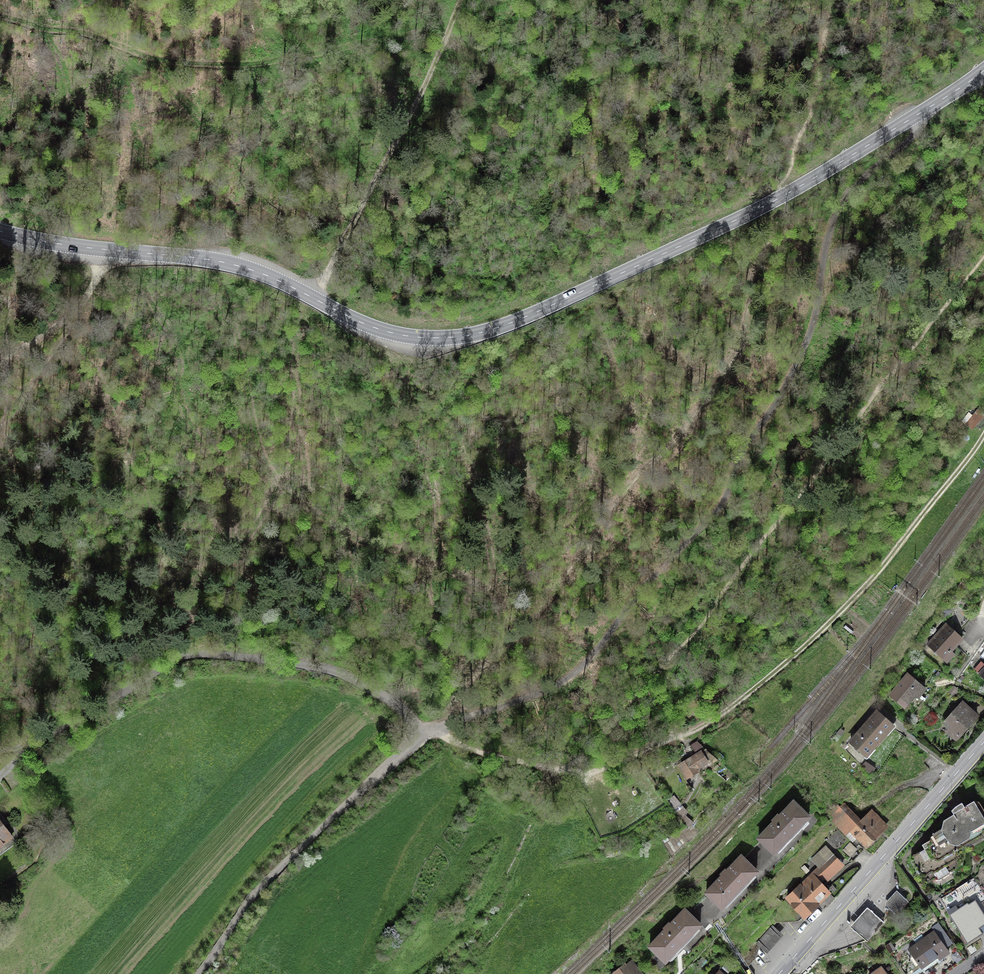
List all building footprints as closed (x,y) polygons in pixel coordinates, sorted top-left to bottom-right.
[(975,407),(963,422),(972,429),(983,415),(983,414),(975,407)] [(961,609),(951,620),(962,630),(972,619),(961,609)] [(928,645),(947,662),(954,655),(950,652),(962,639),(947,624),(928,645)] [(925,689),(908,674),(890,695),(904,707),(915,695),(917,697),(925,689)] [(962,704),(945,722),(960,735),(977,717),(962,704)] [(893,725),(877,712),(866,724),(865,724),(861,729),(862,729),(851,742),(866,755),(893,725)] [(706,762),(701,753),(681,765),(688,776),(697,770),(695,768),(706,762)] [(682,804),(674,795),(666,801),(674,810),(682,804)] [(811,813),(794,797),(757,836),(762,840),(774,852),(811,813)] [(958,848),(958,847),(983,831),(983,810),(979,802),(974,801),(964,806),(962,802),(956,806),(952,810),(954,814),(944,820),(942,829),(953,847),(958,848)] [(867,845),(885,825),(867,809),(859,817),(844,802),(828,820),(843,834),(849,828),(867,845)] [(12,836),(0,820),(0,845),(12,836)] [(953,847),(942,829),(935,832),(935,831),(932,832),(933,834),(932,834),(931,839),(922,845),(924,848),(912,856),(911,861),(923,881),(929,883),(953,868),(958,848),(953,847)] [(853,840),(842,852),(852,860),(862,848),(853,840)] [(823,883),(843,863),(832,852),(815,870),(811,866),(784,894),(808,917),(832,892),(823,883)] [(741,856),(728,871),(726,869),(721,874),(722,876),(707,892),(722,907),(756,871),(744,859),(741,856)] [(967,943),(983,933),(983,893),(974,877),(939,899),(967,943)] [(898,894),(888,905),(896,912),(907,901),(898,894)] [(867,906),(850,925),(867,940),(884,921),(867,906)] [(650,945),(666,960),(700,925),(688,912),(685,910),(650,945)] [(772,924),(755,943),(767,953),(784,934),(772,924)] [(935,932),(909,950),(921,967),(937,955),(939,959),(949,952),(935,932)] [(752,951),(744,959),(748,965),(754,958),(753,952),(752,951)] [(736,957),(746,973),(751,973),(753,973),(752,970),(748,965),(744,959),(741,954),(736,957)] [(632,962),(626,966),(625,965),(613,973),(641,973),(632,962)]
